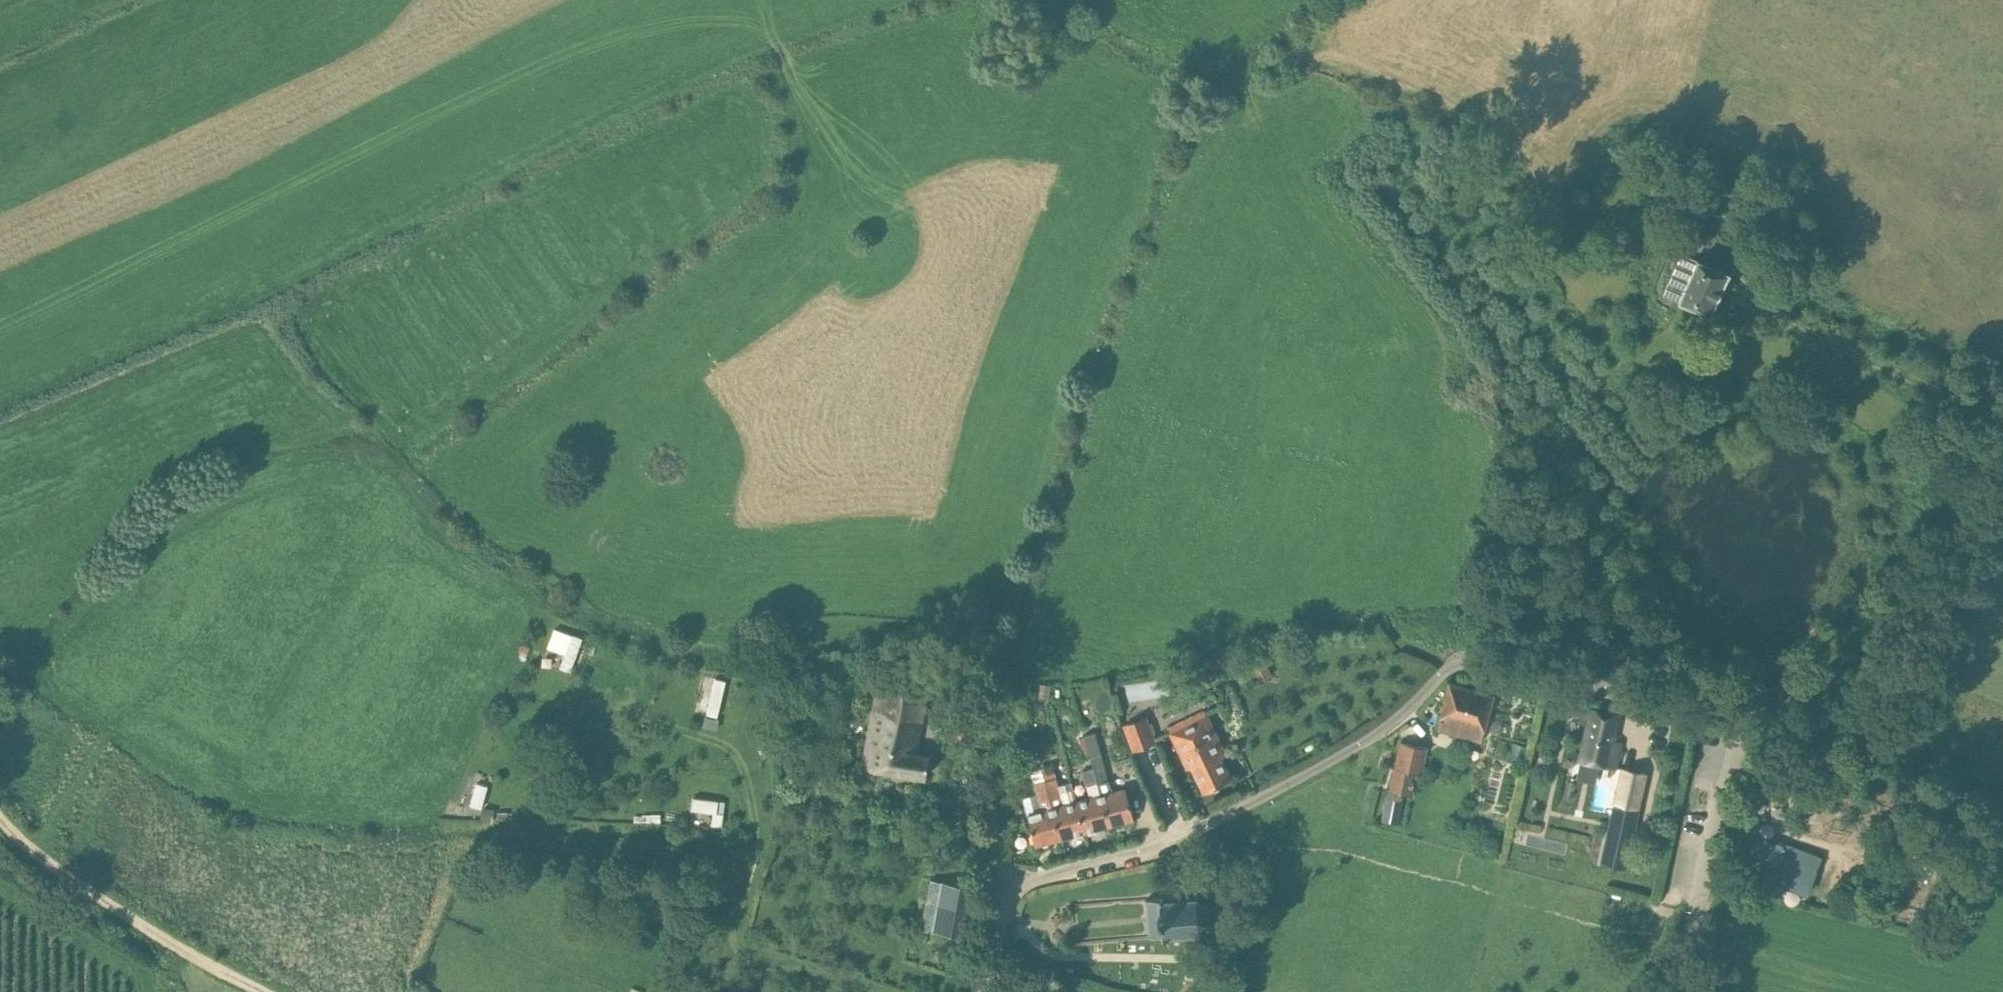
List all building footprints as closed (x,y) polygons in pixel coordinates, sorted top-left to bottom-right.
[(1675,239),(1700,250),(1708,233),(1683,222),(1675,239)] [(1709,315),(1720,320),(1729,301),(1717,296),(1728,273),(1677,250),(1671,264),(1675,266),(1663,293),(1679,300),(1709,314),(1709,315)] [(568,651),(562,666),(574,670),(587,636),(557,624),(550,645),(568,651)] [(1248,658),(1258,681),(1271,676),(1261,652),(1248,658)] [(864,764),(925,776),(929,754),(916,751),(929,684),(880,675),(864,764)] [(715,678),(707,714),(717,717),(726,680),(715,678)] [(1437,729),(1480,741),(1485,731),(1496,693),(1449,680),(1439,716),(1437,729)] [(1579,759),(1616,767),(1621,742),(1613,740),(1619,714),(1590,708),(1579,759)] [(1191,766),(1203,792),(1231,779),(1221,757),(1226,754),(1206,713),(1169,731),(1187,768),(1191,766)] [(1123,724),(1132,751),(1157,742),(1154,734),(1156,733),(1152,721),(1149,722),(1147,716),(1123,724)] [(1094,767),(1109,825),(1135,818),(1126,787),(1114,790),(1109,779),(1096,732),(1084,735),(1093,768),(1094,767)] [(1382,821),(1398,824),(1404,793),(1412,795),(1417,772),(1422,773),(1428,746),(1399,740),(1388,790),(1389,790),(1382,821)] [(1053,767),(1043,770),(1061,838),(1085,831),(1077,800),(1072,783),(1058,786),(1053,767)] [(1077,800),(1085,831),(1109,825),(1094,767),(1093,768),(1082,770),(1086,787),(1098,784),(1100,794),(1077,800)] [(1621,767),(1613,803),(1641,809),(1648,773),(1621,767)] [(1043,770),(1033,772),(1036,782),(1034,782),(1038,794),(1024,798),(1036,844),(1061,838),(1043,770)] [(474,780),(471,806),(487,808),(490,782),(474,780)] [(719,801),(692,797),(690,810),(717,813),(719,801)] [(1742,869),(1782,883),(1785,879),(1837,897),(1851,860),(1807,843),(1805,849),(1758,831),(1742,869)] [(1625,866),(1631,838),(1608,833),(1602,861),(1625,866)] [(930,878),(921,927),(963,934),(972,886),(930,878)] [(1163,933),(1163,936),(1200,932),(1211,920),(1210,904),(1197,895),(1160,898),(1160,899),(1146,901),(1149,935),(1163,933)]
